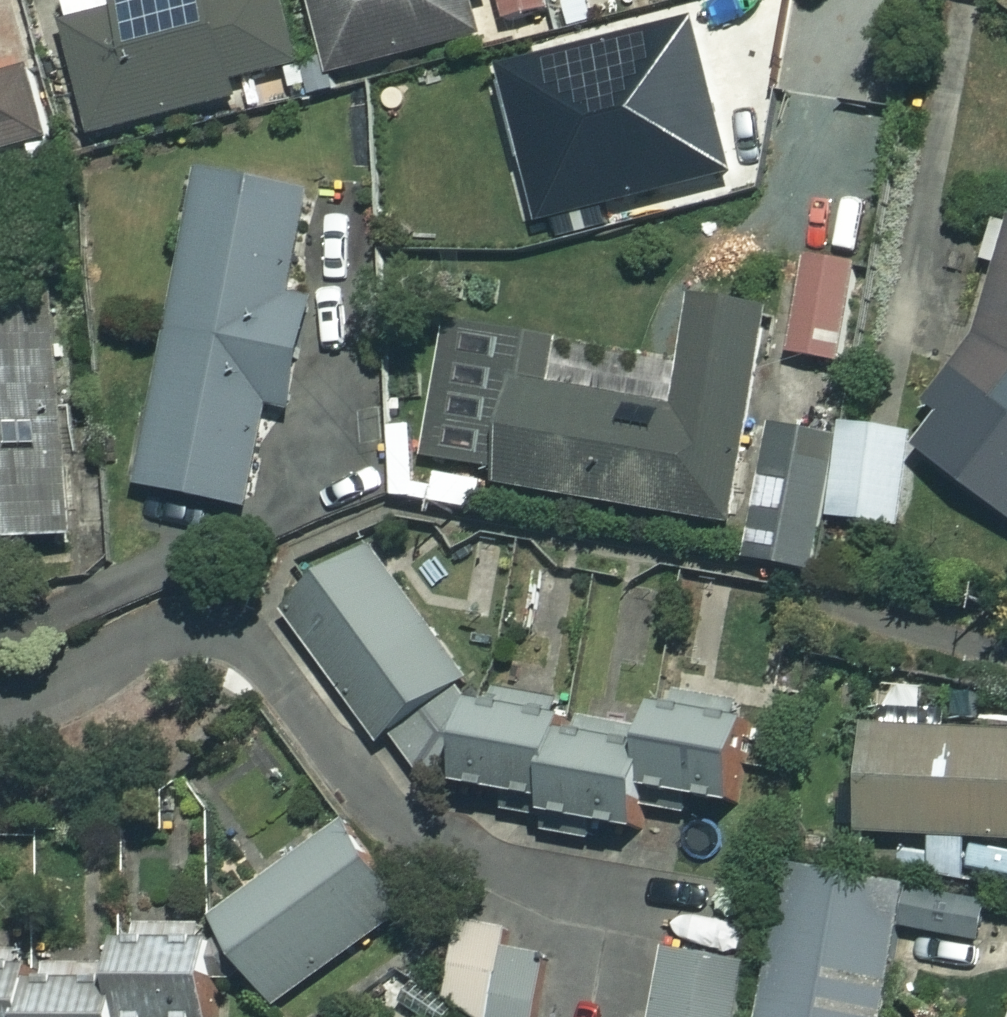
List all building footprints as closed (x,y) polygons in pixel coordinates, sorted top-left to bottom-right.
[(119,13),(65,26),(94,141),(244,104),(239,84),(304,68),(287,0),(115,0),(119,13)] [(328,61),(333,80),(335,79),(488,40),(478,3),(491,0),(312,0),(328,61)] [(509,25),(554,13),(551,0),(503,0),(509,25)] [(535,167),(547,215),(730,169),(718,123),(712,125),(706,101),(712,100),(693,27),(537,67),(561,160),(535,167)] [(313,99),(339,93),(335,79),(333,80),(328,61),(305,67),(313,99)] [(54,144),(40,81),(0,90),(0,156),(54,144)] [(321,204),(209,181),(146,497),(255,519),(276,416),(301,421),(324,307),(301,302),(321,204)] [(1006,520),(1006,227),(1003,226),(989,279),(1004,284),(986,352),(931,417),(947,430),(927,453),(1006,520)] [(811,258),(794,358),(844,366),(861,266),(811,258)] [(501,475),(499,490),(740,532),(777,314),(695,300),(676,410),(556,390),(564,341),(449,322),(424,462),(501,475)] [(67,304),(0,308),(0,557),(83,551),(67,304)] [(841,437),(829,522),(905,533),(919,437),(843,426),(841,437)] [(829,522),(841,437),(769,427),(748,567),(821,577),(829,522)] [(473,694),(379,564),(296,624),(388,751),(400,742),(429,783),(447,781),(473,694)] [(736,731),(739,709),(671,700),(658,803),(750,815),(761,734),(736,731)] [(649,748),(486,720),(472,801),(559,816),(558,826),(633,839),(649,748)] [(936,845),(934,876),(989,879),(990,848),(1006,849),(1006,730),(876,723),(872,796),(852,795),(850,840),(936,845)] [(412,920),(351,835),(221,927),(282,1013),(412,920)] [(799,878),(779,1016),(892,1016),(909,894),(799,878)] [(968,908),(920,904),(916,948),(963,953),(968,908)] [(468,929),(452,1016),(546,1016),(558,946),(468,929)] [(140,1016),(222,1016),(222,949),(199,950),(199,931),(140,931),(140,998),(140,1016)] [(673,955),(662,1016),(744,1016),(753,969),(673,955)] [(38,976),(22,976),(22,956),(0,956),(0,1016),(38,1016),(38,976)] [(140,998),(113,998),(113,964),(38,964),(38,976),(38,1016),(140,1016),(140,998)]
